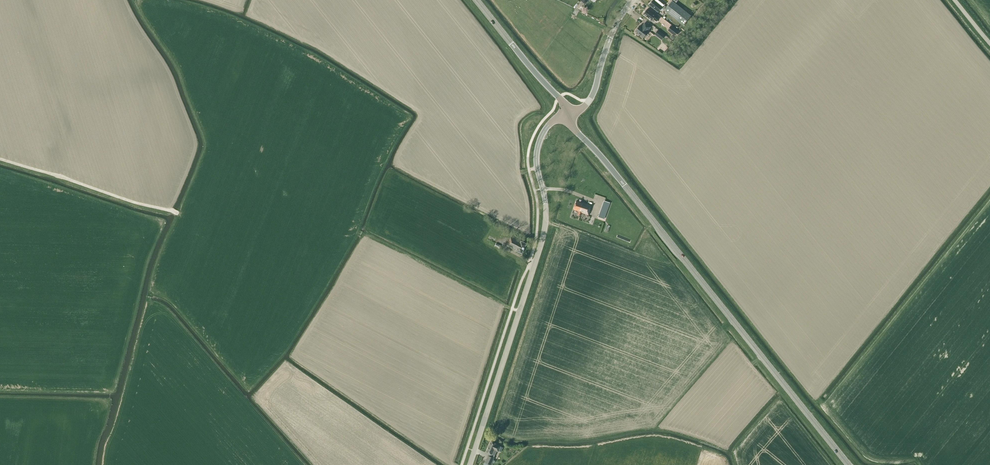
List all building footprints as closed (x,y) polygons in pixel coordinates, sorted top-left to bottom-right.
[(666,2),(663,0),(654,0),(653,0),(649,5),(658,12),(661,8),(663,10),(666,6),(664,5),(666,2)] [(683,25),(691,16),(672,1),(664,11),(683,25)] [(653,18),(656,21),(659,18),(655,15),(647,9),(643,14),(651,20),(653,18)] [(639,26),(635,31),(644,37),(648,32),(647,31),(650,27),(645,23),(641,27),(639,26)] [(679,32),(671,25),(667,30),(675,36),(679,32)] [(654,34),(661,40),(665,36),(658,30),(654,34)] [(662,53),(668,48),(664,43),(658,49),(662,53)] [(573,209),(579,211),(578,215),(581,215),(582,213),(588,215),(590,209),(591,205),(582,202),(582,203),(576,201),(573,209)] [(598,216),(604,218),(609,203),(604,201),(598,216)] [(517,250),(516,251),(522,254),(527,244),(511,236),(506,246),(513,249),(514,249),(517,250)] [(492,462),(494,458),(492,458),(493,455),(492,454),(494,450),(498,451),(501,446),(496,444),(497,444),(491,441),(486,451),(490,453),(487,459),(486,462),(491,464),(492,462)]
